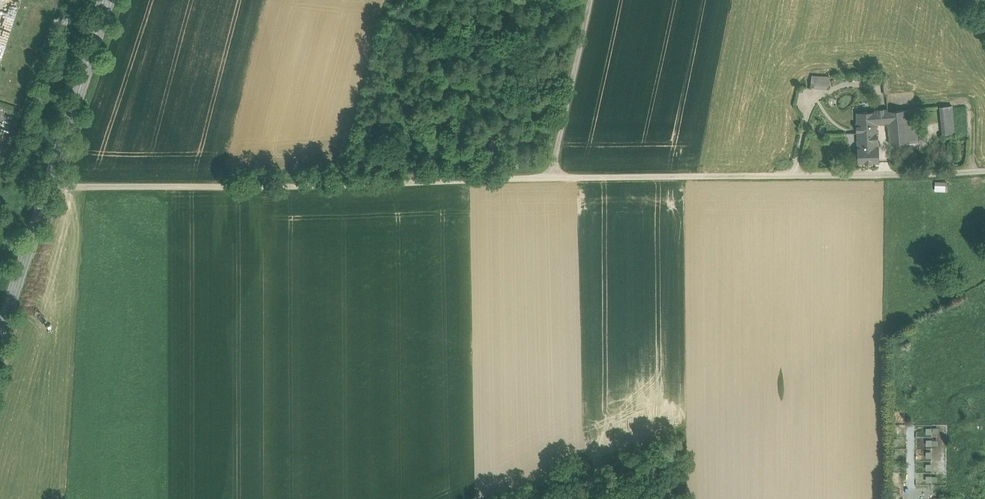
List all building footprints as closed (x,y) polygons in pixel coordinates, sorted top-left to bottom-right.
[(812,75),(812,88),(830,88),(830,75),(812,75)] [(957,109),(946,110),(946,119),(957,119),(957,109)] [(926,110),(916,111),(916,120),(926,119),(926,116),(926,110)] [(907,111),(889,113),(890,122),(891,144),(909,142),(909,135),(907,111)] [(916,111),(907,111),(909,135),(917,134),(916,120),(916,111)] [(889,113),(876,114),(877,122),(890,122),(889,113)] [(875,115),(856,117),(857,147),(878,146),(877,122),(876,114),(875,115)] [(878,146),(857,147),(858,162),(879,161),(879,146),(878,146)] [(906,190),(917,191),(918,182),(907,181),(906,190)] [(926,445),(939,445),(938,427),(926,428),(926,445)]
